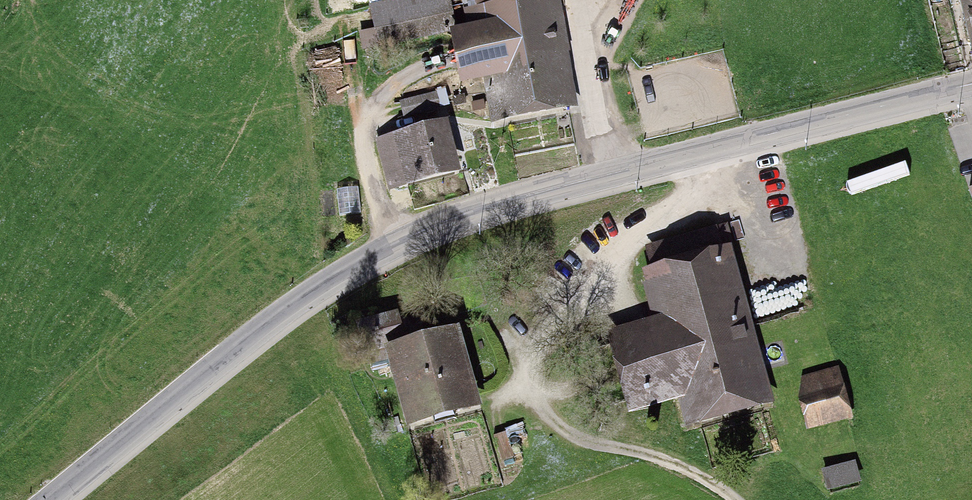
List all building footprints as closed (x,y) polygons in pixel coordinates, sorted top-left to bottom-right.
[(371,7),(376,30),(361,33),(364,49),(456,31),(449,0),(402,0),(371,7)] [(492,113),(564,100),(555,49),(567,47),(558,0),(468,0),(474,30),(451,34),(460,80),(485,76),(492,113)] [(961,48),(971,45),(971,0),(949,0),(961,48)] [(440,108),(436,94),(401,102),(404,117),(440,108)] [(389,186),(453,169),(442,128),(393,141),(392,136),(377,140),(389,186)] [(733,251),(726,227),(651,248),(673,327),(614,343),(615,345),(629,399),(630,400),(688,384),(696,412),(757,395),(719,255),(733,251)] [(395,315),(360,325),(367,349),(402,340),(395,315)] [(451,337),(397,352),(415,418),(469,403),(451,337)] [(805,399),(810,419),(848,409),(849,408),(838,369),(805,378),(810,397),(805,399)] [(495,436),(502,460),(514,456),(507,432),(495,436)] [(853,462),(824,471),(829,488),(858,480),(853,462)]
